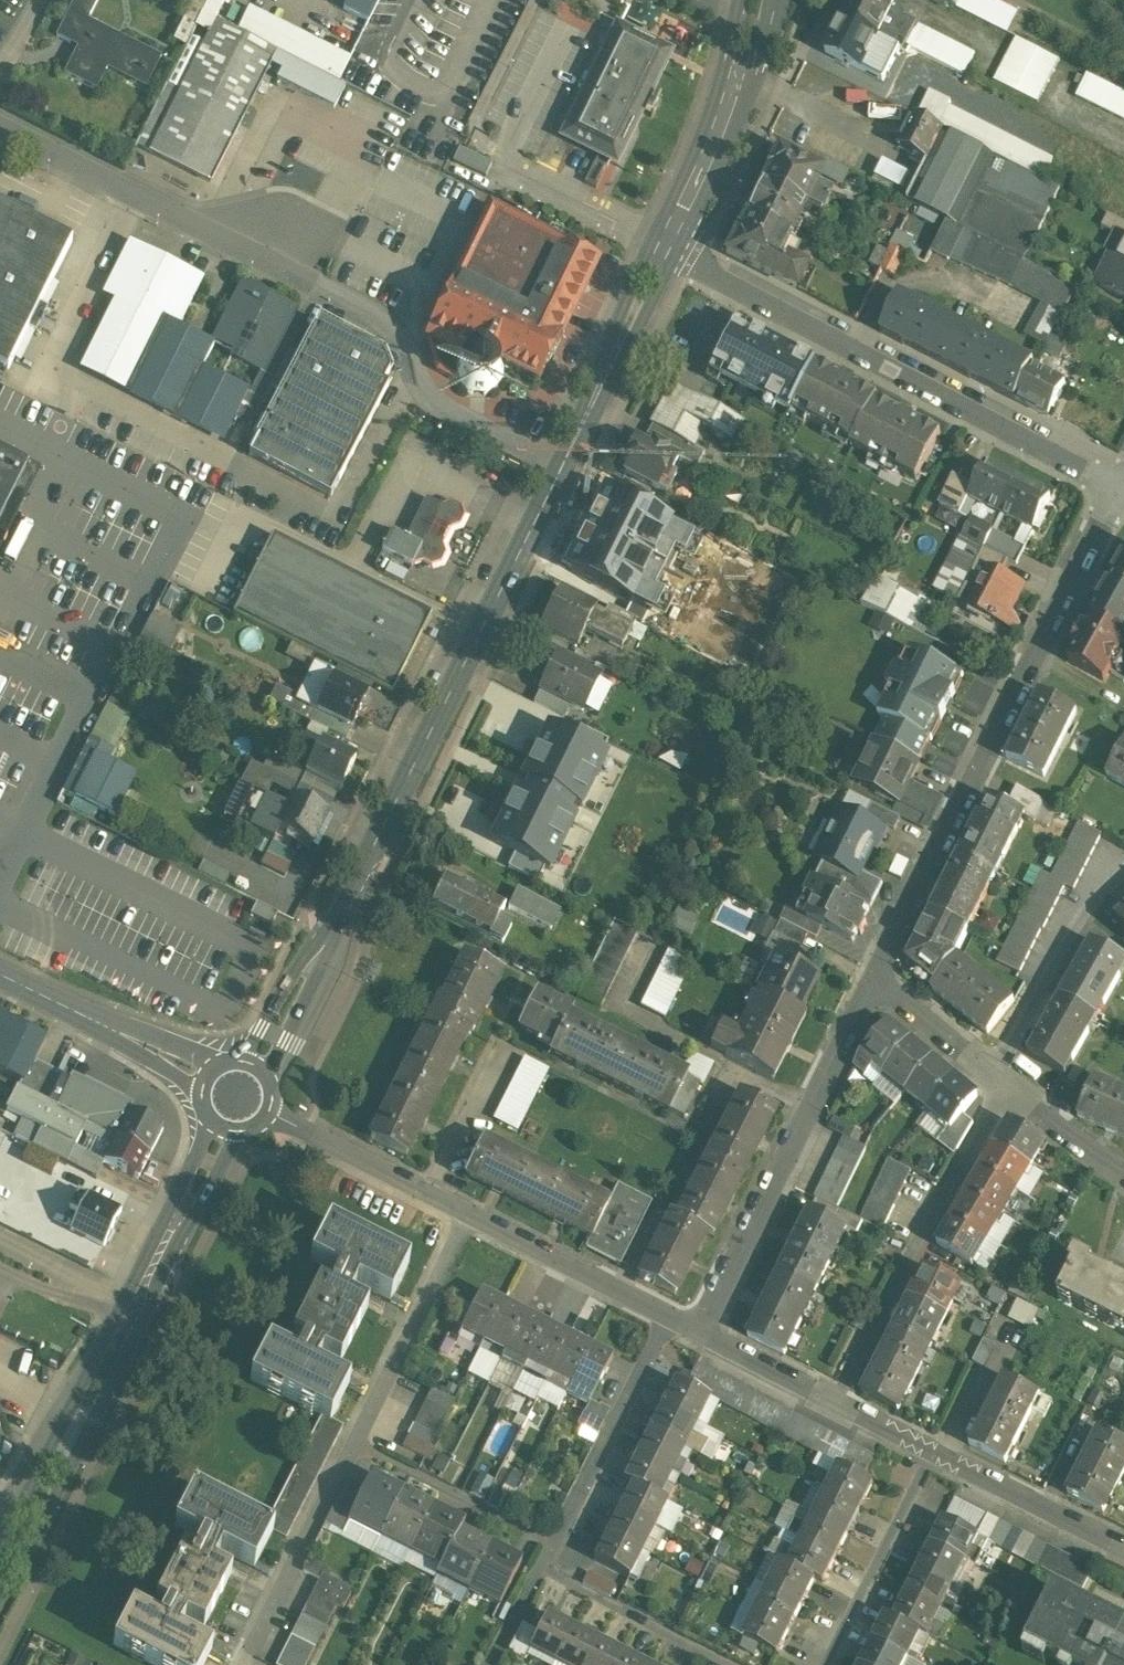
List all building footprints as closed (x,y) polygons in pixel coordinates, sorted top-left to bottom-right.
[(69,11),(83,18),(88,20),(98,0),(75,0),(69,11)] [(202,12),(214,18),(223,0),(208,0),(202,12)] [(236,0),(223,0),(214,18),(346,85),(411,118),(423,94),(236,0)] [(349,0),(344,9),(368,21),(379,0),(348,0),(349,0)] [(885,0),(854,0),(843,21),(878,39),(884,27),(895,5),(885,0)] [(958,9),(963,0),(941,0),(958,9)] [(995,0),(963,0),(958,9),(995,28),(1007,6),(995,0)] [(1007,6),(995,28),(1009,35),(1020,13),(1007,6)] [(69,11),(57,36),(70,43),(83,18),(69,11)] [(202,12),(166,84),(181,92),(211,32),(217,20),(214,18),(202,12)] [(88,20),(83,18),(70,43),(79,47),(65,74),(97,90),(111,62),(143,76),(154,53),(88,20)] [(903,18),(895,33),(884,27),(878,39),(899,49),(904,51),(917,25),(903,18)] [(878,39),(843,21),(827,54),(862,71),(878,39)] [(975,54),(917,25),(904,51),(907,53),(909,49),(964,76),(975,54)] [(271,62),(211,32),(181,92),(241,122),(271,64),(271,62)] [(619,35),(610,55),(606,53),(568,132),(613,155),(663,56),(646,47),(649,41),(640,37),(636,44),(619,35)] [(1037,49),(1015,38),(994,80),(1016,91),(1037,49)] [(878,39),(862,71),(883,82),(899,49),(878,39)] [(1060,60),(1037,49),(1016,91),(1038,102),(1060,60)] [(346,85),(277,50),(271,62),(271,64),(282,70),(277,79),(334,108),(346,85)] [(1087,74),(1076,96),(1123,120),(1123,93),(1087,74)] [(166,84),(136,144),(151,152),(181,92),(166,84)] [(241,122),(181,92),(151,152),(211,182),(241,122)] [(1054,160),(950,107),(952,102),(932,92),(919,118),(945,131),(996,157),(1006,162),(1043,181),(1054,160)] [(919,118),(917,117),(901,149),(929,163),(945,131),(919,118)] [(996,157),(945,131),(929,163),(909,202),(950,222),(960,227),(989,170),(996,157)] [(461,149),(455,161),(487,174),(492,162),(461,149)] [(802,161),(780,150),(777,155),(773,156),(771,160),(772,165),(769,170),(772,171),(765,185),(807,207),(808,204),(817,187),(824,175),(801,163),(802,161)] [(1006,162),(996,157),(989,170),(999,175),(1006,162)] [(906,187),(912,170),(884,160),(878,177),(906,187)] [(608,168),(596,162),(585,184),(597,190),(608,168)] [(1043,181),(1006,162),(999,175),(989,170),(960,227),(966,230),(1026,261),(1060,190),(1043,181)] [(807,207),(765,185),(748,217),(790,238),(797,241),(804,227),(798,223),(807,207)] [(832,194),(817,187),(808,204),(807,207),(822,214),(832,194)] [(0,206),(0,367),(7,370),(72,242),(0,206)] [(510,221),(554,243),(560,230),(516,208),(510,221)] [(510,221),(490,211),(426,339),(440,346),(433,359),(438,371),(455,380),(460,388),(463,392),(467,394),(471,397),(476,398),(479,398),(483,398),(488,396),(494,393),(497,390),(499,387),(502,383),(503,380),(505,373),(505,369),(539,384),(561,340),(558,339),(571,312),(574,313),(598,265),(554,243),(510,221)] [(1108,214),(1102,227),(1117,235),(1118,234),(1123,237),(1123,223),(1108,214)] [(790,238),(748,217),(741,232),(739,231),(737,236),(733,237),(729,244),(730,249),(727,254),(795,288),(806,267),(787,258),(784,263),(779,260),(790,238)] [(950,222),(934,253),(950,262),(966,230),(960,227),(950,222)] [(1026,261),(966,230),(950,262),(951,262),(953,259),(1044,304),(1028,336),(1049,347),(1066,314),(1081,290),(1026,261)] [(1117,235),(1108,253),(1114,256),(1099,286),(1123,298),(1123,237),(1118,234),(1117,235)] [(203,279),(129,242),(105,291),(117,297),(118,295),(180,326),(203,279)] [(263,294),(260,300),(241,290),(217,335),(268,362),(263,372),(275,378),(288,354),(290,348),(279,342),(295,310),(263,294)] [(180,326),(118,295),(117,297),(87,356),(92,359),(94,365),(92,370),(226,437),(237,414),(249,392),(249,391),(203,368),(215,343),(180,326)] [(885,333),(953,368),(971,330),(903,296),(885,333)] [(282,394),(249,456),(330,499),(388,386),(383,383),(389,372),(382,355),(319,322),(299,360),(282,394)] [(736,324),(712,370),(789,411),(813,365),(736,324)] [(1039,363),(971,330),(953,368),(1019,402),(1036,368),(1039,363)] [(440,346),(426,339),(433,359),(440,346)] [(270,387),(282,394),(299,360),(288,354),(275,378),(270,387)] [(878,400),(813,365),(789,411),(853,445),(877,402),(878,400)] [(1059,379),(1036,368),(1019,402),(1054,419),(1079,370),(1071,367),(1069,371),(1064,369),(1059,379)] [(745,425),(679,391),(669,405),(664,402),(651,425),(654,426),(694,449),(695,447),(699,440),(697,433),(702,426),(711,431),(712,434),(733,446),(745,425)] [(249,392),(237,414),(252,422),(264,400),(249,392)] [(903,416),(877,402),(853,445),(852,447),(917,482),(941,436),(914,422),(915,420),(904,414),(903,416)] [(694,449),(654,426),(647,439),(653,442),(670,450),(669,453),(678,458),(696,468),(705,453),(695,447),(694,449)] [(653,442),(650,448),(636,441),(630,453),(625,453),(622,459),(624,464),(620,473),(656,491),(660,482),(670,487),(678,470),(673,468),(678,458),(669,453),(670,450),(653,442)] [(28,462),(0,448),(0,519),(28,462)] [(1018,481),(985,465),(976,482),(972,480),(970,485),(969,487),(973,489),(968,498),(975,502),(987,508),(1001,515),(1018,481)] [(970,485),(955,477),(940,506),(960,515),(962,510),(968,498),(973,489),(969,487),(970,485)] [(1050,497),(1018,481),(1001,515),(1033,531),(1039,520),(1044,523),(1048,515),(1043,513),(1050,497)] [(98,504),(142,525),(138,535),(157,543),(169,517),(105,488),(98,504)] [(566,567),(664,616),(673,598),(651,587),(671,548),(692,558),(701,540),(604,491),(589,522),(586,521),(579,534),(582,536),(566,567)] [(975,502),(968,498),(962,510),(969,514),(975,502)] [(427,505),(407,546),(422,553),(423,553),(443,513),(427,505)] [(987,508),(979,524),(993,531),(1001,515),(987,508)] [(969,514),(962,510),(960,515),(967,519),(969,514)] [(461,516),(450,511),(443,513),(423,553),(422,553),(413,571),(423,569),(431,573),(440,570),(444,562),(441,551),(449,534),(459,531),(463,524),(461,516)] [(979,524),(971,520),(962,537),(985,548),(993,531),(979,524)] [(1018,544),(993,531),(985,548),(1008,560),(1017,565),(1026,548),(1018,544)] [(108,534),(101,548),(145,569),(152,554),(108,534)] [(433,615),(276,536),(236,615),(341,668),(371,683),(393,694),(433,615)] [(985,548),(962,537),(936,590),(958,602),(977,564),(985,548)] [(407,546),(392,538),(382,558),(412,573),(413,571),(422,553),(407,546)] [(1028,543),(1020,539),(1018,544),(1026,548),(1028,543)] [(1008,560),(985,548),(977,564),(1000,575),(1008,560)] [(1092,619),(1123,637),(1123,560),(1092,619)] [(408,573),(390,564),(385,574),(403,583),(408,573)] [(1000,575),(977,564),(958,602),(1005,626),(1024,587),(1000,575)] [(928,602),(877,576),(860,604),(893,621),(913,631),(928,602)] [(581,594),(578,600),(561,591),(543,626),(579,645),(586,632),(622,651),(632,631),(604,617),(596,613),(598,610),(586,604),(589,599),(581,594)] [(637,621),(609,607),(604,617),(632,631),(637,621)] [(152,616),(144,638),(185,653),(193,630),(152,616)] [(1092,619),(1083,636),(1079,634),(1072,647),(1076,649),(1068,663),(1104,683),(1123,647),(1123,637),(1092,619)] [(964,677),(911,650),(901,669),(895,666),(886,685),(893,688),(878,716),(885,719),(875,740),(878,742),(919,762),(929,741),(931,742),(932,739),(927,737),(935,719),(942,722),(955,693),(949,690),(956,676),(963,679),(964,677)] [(560,655),(542,690),(572,706),(584,712),(602,677),(560,655)] [(371,683),(341,668),(336,677),(366,692),(371,683)] [(322,677),(315,674),(302,698),(299,703),(318,712),(336,677),(325,672),(322,677)] [(133,681),(122,675),(117,686),(128,691),(133,681)] [(366,692),(336,677),(318,712),(354,729),(371,695),(366,692)] [(302,698),(280,686),(273,702),(313,723),(318,712),(299,703),(302,698)] [(572,706),(542,690),(535,703),(566,718),(572,706)] [(1039,695),(1006,761),(1043,779),(1075,714),(1039,695)] [(3,723),(13,701),(0,696),(0,721),(3,723)] [(354,729),(318,712),(313,723),(348,740),(354,729)] [(573,739),(547,726),(491,838),(516,851),(543,864),(548,867),(604,755),(601,753),(573,739)] [(579,726),(573,739),(601,753),(608,740),(579,726)] [(106,748),(89,740),(85,748),(102,757),(106,748)] [(919,762),(875,740),(872,748),(915,770),(919,762)] [(357,760),(324,743),(308,775),(341,791),(357,760)] [(1107,777),(1123,787),(1123,746),(1107,777)] [(102,757),(85,748),(81,757),(64,791),(116,817),(137,775),(102,757)] [(915,770),(872,748),(855,779),(899,802),(908,786),(915,770)] [(308,775),(272,757),(266,769),(302,786),(308,775)] [(266,769),(265,768),(253,793),(280,807),(277,812),(287,817),(295,800),(302,786),(266,769)] [(253,793),(239,786),(223,816),(237,825),(253,793)] [(940,801),(908,786),(899,802),(931,818),(940,801)] [(1046,804),(1019,789),(1008,809),(1026,818),(1025,819),(1035,824),(1046,804)] [(893,814),(850,792),(842,810),(886,832),(888,828),(894,831),(901,818),(893,814)] [(280,807),(253,793),(237,825),(260,836),(273,842),(274,843),(280,832),(279,832),(287,817),(277,812),(280,807)] [(987,799),(959,856),(997,874),(1025,819),(1026,818),(1008,809),(987,799)] [(295,800),(287,817),(279,832),(280,832),(313,849),(328,817),(295,800)] [(931,818),(899,802),(893,814),(901,818),(925,830),(931,818)] [(886,832),(842,810),(833,826),(826,840),(833,844),(824,862),(857,879),(860,873),(876,839),(881,842),(886,832)] [(825,822),(810,853),(814,855),(813,857),(824,862),(833,844),(826,840),(833,826),(825,822)] [(1051,878),(1042,873),(1023,911),(1046,923),(1064,888),(1072,892),(1102,835),(1080,823),(1051,878)] [(273,842),(260,836),(253,849),(265,856),(273,842)] [(265,856),(260,866),(284,878),(296,854),(274,843),(273,842),(265,856)] [(543,864),(516,851),(507,868),(535,882),(543,864)] [(959,856),(931,913),(969,932),(997,874),(959,856)] [(897,859),(890,875),(901,880),(909,865),(897,859)] [(67,878),(71,865),(56,860),(52,873),(67,878)] [(230,876),(204,862),(198,874),(225,887),(230,876)] [(857,879),(824,862),(814,881),(870,909),(883,884),(860,873),(857,879)] [(483,895),(448,877),(432,909),(468,927),(483,895)] [(665,881),(655,877),(647,893),(657,898),(665,881)] [(870,909),(814,881),(806,896),(816,901),(807,919),(797,914),(797,915),(821,928),(853,943),(857,934),(861,936),(867,925),(863,923),(870,909)] [(560,911),(519,890),(509,908),(550,929),(560,911)] [(506,907),(483,895),(468,927),(502,945),(512,926),(500,920),(506,907)] [(277,915),(257,904),(250,918),(270,928),(277,915)] [(821,928),(797,915),(797,914),(786,908),(779,922),(806,936),(815,940),(821,928)] [(1115,918),(1123,929),(1123,910),(1115,918)] [(1023,911),(998,963),(1020,974),(1042,930),(1043,930),(1046,923),(1023,911)] [(969,932),(931,913),(907,961),(935,984),(958,957),(969,932)] [(638,934),(614,921),(577,997),(601,1009),(638,934)] [(806,936),(779,922),(773,935),(800,948),(806,936)] [(658,935),(642,928),(639,934),(654,942),(658,935)] [(1090,942),(1060,998),(1097,1018),(1123,968),(1123,961),(1090,942)] [(694,962),(670,949),(641,1007),(665,1019),(694,962)] [(502,975),(465,956),(443,1000),(438,997),(430,1012),(433,1013),(468,1031),(473,1033),(502,975)] [(771,974),(761,995),(798,1014),(817,977),(792,964),(791,966),(774,957),(766,972),(771,974)] [(1013,1004),(958,957),(935,984),(931,989),(987,1035),(1013,1004)] [(381,968),(372,964),(363,983),(373,987),(381,968)] [(761,995),(757,993),(737,1033),(722,1026),(711,1047),(726,1055),(725,1057),(773,1081),(775,1076),(773,1076),(784,1054),(786,1054),(792,1041),(791,1041),(802,1018),(803,1019),(804,1017),(798,1014),(761,995)] [(572,1012),(536,994),(520,1030),(554,1047),(568,1018),(569,1018),(572,1012)] [(1097,1018),(1060,998),(1029,1054),(1066,1075),(1097,1018)] [(433,1013),(401,1076),(437,1093),(468,1031),(433,1013)] [(0,1014),(0,1071),(22,1082),(23,1082),(34,1060),(46,1037),(0,1014)] [(569,1018),(568,1018),(554,1047),(550,1055),(610,1085),(627,1047),(569,1018)] [(862,1056),(861,1056),(874,1067),(883,1075),(884,1075),(909,1044),(887,1025),(862,1056)] [(909,1044),(884,1075),(906,1093),(931,1061),(909,1044)] [(682,1075),(627,1047),(610,1085),(670,1115),(686,1082),(688,1078),(682,1075)] [(714,1065),(692,1054),(682,1075),(688,1078),(686,1082),(699,1088),(701,1090),(714,1065)] [(874,1067),(861,1056),(862,1056),(861,1055),(859,1058),(855,1067),(866,1076),(874,1067)] [(523,1059),(494,1118),(518,1130),(547,1071),(523,1059)] [(58,1072),(34,1060),(23,1082),(22,1082),(17,1091),(42,1103),(55,1076),(58,1072)] [(931,1061),(906,1093),(927,1110),(953,1078),(931,1061)] [(70,1084),(55,1076),(42,1103),(57,1111),(70,1084)] [(437,1093),(401,1076),(370,1138),(405,1156),(437,1093)] [(953,1078),(927,1110),(948,1127),(949,1128),(961,1114),(975,1096),(953,1078)] [(1094,1078),(1076,1116),(1123,1138),(1123,1092),(1094,1078)] [(121,1100),(86,1082),(82,1089),(70,1083),(70,1084),(57,1111),(56,1111),(90,1128),(98,1132),(116,1141),(130,1113),(130,1112),(118,1106),(121,1100)] [(699,1088),(686,1082),(671,1113),(683,1120),(699,1088)] [(740,1093),(708,1156),(743,1174),(775,1111),(740,1093)] [(1,1110),(0,1114),(0,1124),(17,1129),(21,1116),(1,1110)] [(163,1130),(130,1113),(116,1141),(148,1157),(149,1157),(163,1130)] [(961,1114),(949,1128),(948,1127),(940,1137),(956,1150),(972,1123),(961,1114)] [(1044,1143),(1010,1121),(994,1146),(1029,1168),(1044,1143)] [(42,1129),(30,1123),(21,1141),(31,1145),(33,1147),(42,1129)] [(98,1132),(90,1128),(86,1136),(94,1140),(98,1132)] [(75,1146),(42,1129),(33,1147),(59,1160),(67,1164),(75,1146)] [(116,1141),(98,1132),(94,1140),(112,1148),(104,1163),(138,1180),(148,1157),(116,1141)] [(867,1150),(844,1138),(838,1150),(861,1161),(867,1150)] [(547,1171),(484,1139),(466,1174),(528,1206),(547,1171)] [(33,1147),(31,1145),(23,1161),(52,1175),(59,1160),(33,1147)] [(1029,1168),(994,1146),(980,1170),(1015,1191),(1029,1168)] [(861,1161),(838,1150),(832,1163),(854,1173),(861,1161)] [(743,1174),(708,1156),(676,1219),(706,1234),(712,1237),(743,1174)] [(911,1170),(889,1159),(883,1171),(906,1182),(911,1170)] [(854,1173),(832,1163),(826,1174),(848,1185),(854,1173)] [(1015,1191),(980,1170),(966,1195),(1001,1216),(1015,1191)] [(610,1202),(547,1171),(528,1206),(592,1238),(610,1202)] [(906,1182),(883,1171),(877,1183),(900,1194),(906,1182)] [(848,1185),(826,1174),(820,1186),(842,1197),(848,1185)] [(900,1194),(877,1183),(871,1195),(894,1206),(900,1194)] [(592,1238),(587,1249),(621,1266),(652,1203),(618,1186),(617,1187),(592,1238)] [(842,1197),(820,1186),(815,1197),(816,1198),(837,1208),(842,1197)] [(120,1212),(78,1192),(70,1208),(79,1213),(71,1230),(104,1246),(120,1212)] [(894,1206),(871,1195),(865,1207),(888,1218),(894,1206)] [(1001,1216),(966,1195),(951,1219),(986,1240),(1001,1216)] [(837,1208),(816,1198),(810,1211),(846,1229),(856,1234),(862,1221),(859,1219),(837,1208)] [(888,1218),(865,1207),(859,1219),(862,1221),(882,1231),(888,1218)] [(846,1229),(810,1211),(780,1274),(815,1291),(846,1229)] [(676,1219),(670,1216),(639,1278),(675,1296),(706,1234),(676,1219)] [(986,1240),(951,1219),(936,1245),(971,1266),(986,1240)] [(307,1310),(353,1333),(365,1308),(350,1300),(356,1284),(390,1301),(407,1264),(330,1225),(312,1262),(338,1275),(331,1290),(320,1285),(307,1310)] [(1123,1328),(1123,1284),(1091,1268),(1093,1264),(1075,1255),(1069,1266),(1073,1269),(1059,1297),(1123,1330),(1123,1328)] [(961,1283),(925,1266),(894,1330),(930,1348),(961,1283)] [(815,1291),(780,1274),(748,1337),(784,1354),(815,1291)] [(482,1292),(458,1338),(480,1349),(503,1303),(482,1292)] [(1008,1315),(1033,1330),(1044,1313),(1019,1298),(1008,1315)] [(503,1303),(480,1349),(501,1360),(525,1314),(503,1303)] [(353,1333),(307,1310),(293,1338),(304,1343),(296,1360),(269,1346),(251,1381),(322,1417),(329,1420),(347,1385),(314,1369),(322,1352),(339,1361),(353,1333)] [(525,1314),(501,1360),(523,1371),(547,1325),(525,1314)] [(547,1325),(523,1371),(545,1382),(568,1336),(547,1325)] [(930,1348),(894,1330),(864,1393),(900,1410),(930,1348)] [(568,1336),(545,1382),(566,1393),(590,1347),(568,1336)] [(972,1361),(986,1364),(992,1340),(978,1336),(972,1361)] [(590,1347),(566,1393),(588,1404),(612,1358),(590,1347)] [(874,1455),(696,1364),(685,1386),(709,1398),(839,1465),(863,1477),(874,1455)] [(1039,1394),(1003,1376),(969,1444),(1005,1462),(1039,1394)] [(685,1386),(675,1381),(662,1406),(696,1424),(709,1398),(685,1386)] [(454,1400),(432,1389),(426,1401),(448,1412),(454,1400)] [(448,1412),(426,1401),(420,1412),(442,1424),(448,1412)] [(696,1424),(662,1406),(650,1431),(684,1448),(696,1424)] [(442,1424),(420,1412),(414,1424),(436,1435),(442,1424)] [(322,1417),(295,1468),(317,1478),(343,1427),(329,1420),(322,1417)] [(436,1435),(414,1424),(408,1436),(430,1447),(436,1435)] [(1099,1430),(1067,1494),(1103,1512),(1123,1469),(1123,1442),(1099,1430)] [(684,1448),(650,1431),(637,1455),(671,1473),(684,1448)] [(430,1447),(408,1436),(402,1447),(431,1462),(437,1451),(430,1447)] [(671,1473),(637,1455),(624,1481),(632,1485),(659,1498),(671,1473)] [(863,1477),(839,1465),(826,1490),(860,1508),(873,1482),(863,1477)] [(295,1468),(265,1527),(272,1531),(272,1532),(286,1539),(317,1478),(295,1468)] [(480,1473),(473,1491),(486,1496),(493,1478),(480,1473)] [(402,1492),(371,1476),(365,1488),(349,1519),(350,1520),(381,1535),(402,1492)] [(347,1479),(324,1524),(343,1534),(350,1520),(349,1519),(365,1488),(347,1479)] [(659,1498),(632,1485),(620,1510),(654,1528),(666,1502),(659,1498)] [(860,1508),(826,1490),(813,1515),(848,1532),(860,1508)] [(265,1527),(194,1491),(175,1527),(202,1541),(194,1556),(183,1550),(169,1578),(217,1601),(230,1574),(213,1565),(220,1551),(253,1568),(272,1532),(272,1531),(265,1527)] [(402,1492),(381,1535),(411,1551),(433,1507),(402,1492)] [(987,1514),(955,1498),(945,1518),(977,1534),(987,1514)] [(792,1530),(795,1520),(794,1520),(799,1505),(787,1502),(780,1526),(792,1530)] [(433,1507),(411,1551),(442,1566),(460,1531),(464,1523),(433,1507)] [(654,1528),(620,1510),(607,1534),(642,1552),(654,1528)] [(988,1514),(977,1535),(978,1536),(978,1537),(989,1542),(1000,1521),(988,1514)] [(848,1532),(813,1515),(801,1539),(835,1557),(848,1532)] [(977,1535),(944,1518),(931,1544),(965,1561),(978,1537),(978,1536),(977,1535)] [(1012,1527),(1000,1521),(989,1542),(1001,1548),(1012,1527)] [(1024,1533),(1012,1527),(1001,1548),(1013,1554),(1024,1533)] [(490,1546),(460,1531),(442,1566),(438,1574),(468,1589),(490,1546)] [(1024,1533),(1013,1554),(1024,1560),(1035,1538),(1024,1533)] [(642,1552),(607,1534),(594,1560),(629,1578),(642,1552)] [(1035,1538),(1024,1560),(1037,1567),(1048,1545),(1035,1538)] [(835,1557),(801,1539),(788,1565),(815,1578),(823,1582),(835,1557)] [(965,1561),(931,1544),(919,1568),(953,1586),(965,1561)] [(1048,1545),(1037,1567),(1082,1589),(1093,1568),(1048,1545)] [(522,1562),(490,1546),(468,1589),(500,1605),(522,1562)] [(306,1558),(301,1568),(321,1577),(325,1566),(306,1558)] [(788,1565),(780,1561),(768,1586),(802,1603),(815,1578),(788,1565)] [(953,1586),(919,1568),(906,1593),(941,1610),(953,1586)] [(588,1572),(583,1584),(610,1598),(615,1585),(588,1572)] [(217,1601),(169,1578),(156,1603),(166,1609),(160,1623),(133,1610),(114,1647),(150,1664),(203,1664),(211,1650),(178,1633),(186,1618),(203,1627),(217,1601)] [(802,1603),(768,1586),(755,1611),(790,1628),(802,1603)] [(1055,1590),(1026,1647),(1061,1664),(1113,1664),(1123,1642),(1123,1625),(1055,1590)] [(336,1605),(313,1593),(307,1604),(331,1616),(336,1605)] [(941,1610),(906,1593),(894,1618),(920,1632),(928,1636),(941,1610)] [(331,1616),(307,1604),(302,1615),(325,1627),(331,1616)] [(790,1628),(755,1611),(742,1636),(777,1654),(790,1628)] [(894,1618),(886,1614),(873,1639),(907,1657),(920,1632),(894,1618)] [(325,1627),(302,1615),(297,1625),(320,1637),(325,1627)] [(572,1628),(547,1615),(529,1649),(555,1662),(572,1628)] [(320,1637),(297,1625),(291,1635),(315,1647),(320,1637)] [(572,1628),(555,1662),(560,1664),(584,1664),(597,1640),(572,1628)] [(315,1647),(291,1635),(286,1646),(310,1658),(315,1647)] [(873,1639),(861,1664),(862,1664),(903,1664),(907,1657),(873,1639)] [(584,1664),(615,1664),(621,1653),(597,1640),(584,1664)] [(1113,1664),(1123,1664),(1123,1642),(1113,1664)] [(286,1646),(277,1664),(306,1664),(310,1658),(286,1646)] [(621,1653),(615,1664),(646,1664),(621,1653)]
